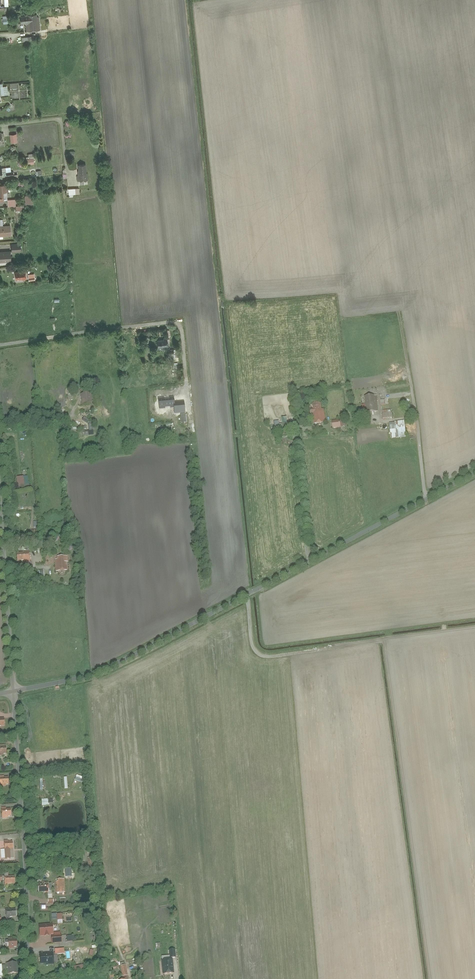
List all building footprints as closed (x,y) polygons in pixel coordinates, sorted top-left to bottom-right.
[(39,14),(22,15),(23,23),(27,22),(28,31),(40,30),(39,14)] [(7,86),(0,87),(0,95),(8,94),(7,86)] [(86,164),(78,165),(79,180),(87,180),(86,164)] [(9,181),(20,179),(19,173),(16,173),(16,172),(8,173),(9,175),(9,181)] [(0,184),(0,200),(8,199),(7,192),(10,191),(9,183),(0,184)] [(81,188),(70,188),(71,197),(75,196),(74,194),(81,193),(81,188)] [(33,195),(26,196),(27,204),(34,203),(33,195)] [(9,207),(17,206),(16,198),(8,199),(9,207)] [(13,235),(12,225),(4,225),(0,226),(0,236),(13,235)] [(0,252),(0,262),(13,260),(13,251),(0,252)] [(27,271),(16,272),(17,279),(22,279),(23,280),(28,279),(27,271)] [(170,339),(159,340),(159,347),(171,347),(170,339)] [(92,393),(84,394),(85,405),(94,404),(92,393)] [(376,395),(364,396),(365,404),(362,404),(363,412),(366,411),(366,413),(378,412),(376,395)] [(176,399),(165,400),(166,407),(176,406),(176,399)] [(323,402),(311,403),(312,409),(309,409),(310,413),(313,413),(314,423),(326,422),(323,402)] [(404,421),(389,423),(390,438),(406,437),(404,421)] [(23,476),(16,477),(18,487),(24,486),(24,485),(23,476)] [(29,553),(16,553),(17,562),(30,562),(29,553)] [(67,562),(67,556),(56,557),(56,559),(55,559),(55,571),(67,571),(66,562),(67,562)] [(0,747),(0,755),(9,754),(8,746),(0,747)] [(7,807),(3,808),(4,817),(10,817),(10,816),(13,815),(13,808),(8,808),(7,807)] [(10,840),(5,840),(7,859),(15,858),(14,841),(10,841),(10,840)] [(6,877),(6,885),(10,885),(10,883),(17,883),(17,876),(11,876),(6,877)] [(59,880),(57,880),(58,892),(67,892),(66,878),(59,879),(59,880)] [(46,883),(38,884),(39,892),(46,891),(46,892),(51,892),(50,882),(46,882),(46,883)] [(10,908),(6,909),(7,919),(18,917),(17,909),(10,909),(10,908)] [(55,924),(40,925),(41,936),(56,934),(55,924)] [(55,953),(44,954),(45,963),(56,962),(55,953)] [(175,959),(163,960),(165,974),(176,973),(175,959)] [(20,961),(8,963),(8,967),(10,967),(10,973),(21,972),(20,961)] [(128,964),(122,965),(124,976),(130,975),(128,964)]
